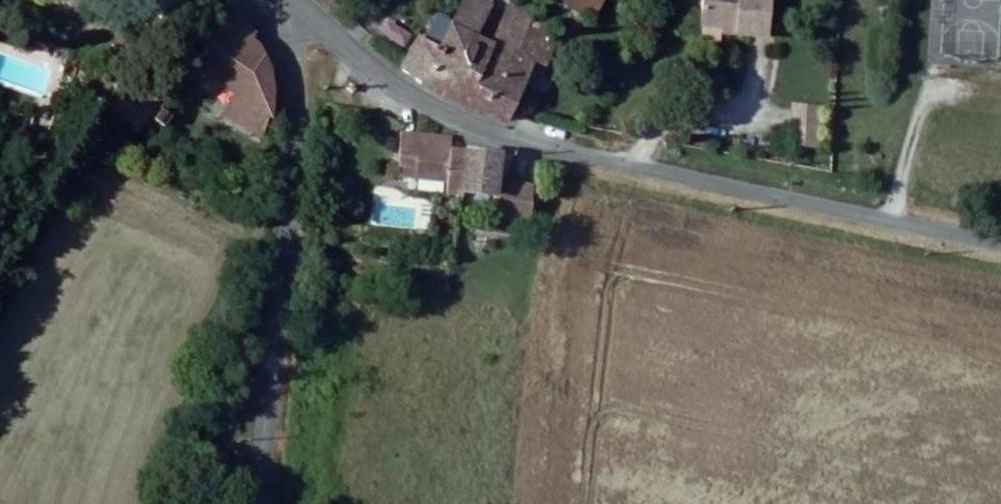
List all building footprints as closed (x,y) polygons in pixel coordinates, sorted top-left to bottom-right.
[(488,116),(522,55),(530,57),(543,33),(550,21),(530,11),(511,45),(505,42),(501,51),(487,44),(505,4),(496,0),(495,0),(491,6),(477,0),(474,0),(457,31),(440,22),(430,45),(425,42),(408,80),(488,116)] [(605,0),(578,0),(573,9),(593,20),(605,0)] [(766,0),(710,0),(707,33),(763,38),(766,0)] [(269,139),(280,122),(279,85),(271,61),(252,46),(256,36),(234,14),(199,66),(238,93),(228,109),(269,139)] [(381,18),(374,33),(407,48),(414,33),(381,18)] [(488,116),(516,122),(548,66),(560,72),(574,48),(543,33),(530,57),(522,55),(488,116)] [(169,94),(156,113),(169,121),(174,112),(170,108),(175,100),(169,94)] [(825,148),(828,105),(791,102),(788,145),(825,148)] [(520,224),(527,190),(490,182),(495,157),(472,151),(471,153),(455,150),(456,144),(447,137),(424,133),(405,133),(397,168),(417,173),(416,180),(448,185),(446,193),(462,196),(464,191),(487,196),(483,216),(520,224)]
